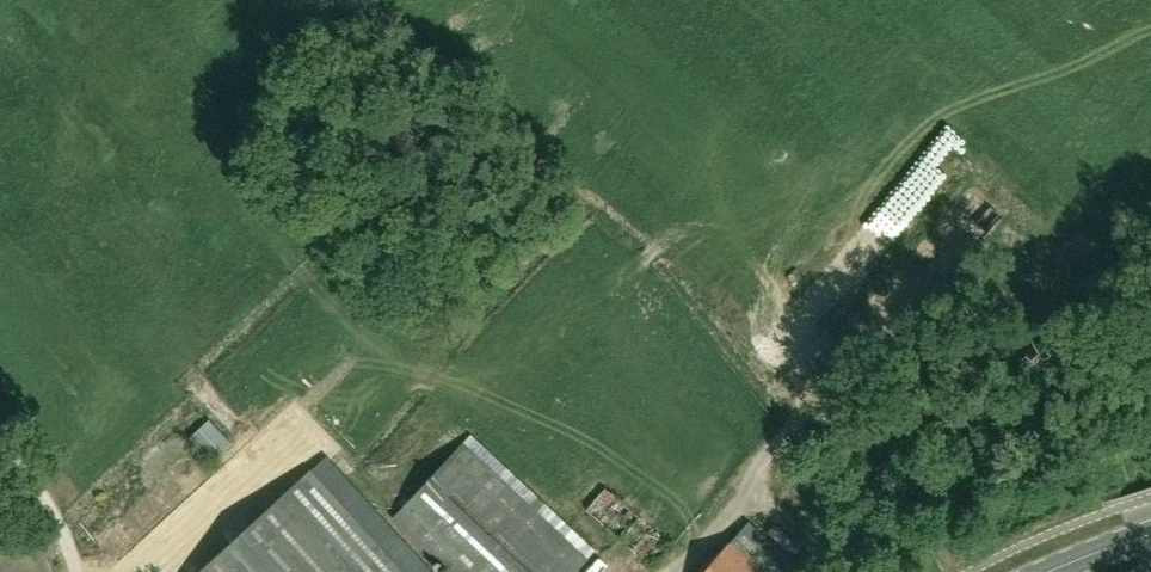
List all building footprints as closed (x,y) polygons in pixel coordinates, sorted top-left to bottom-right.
[(917,151),(896,179),(912,191),(933,164),(917,151)] [(201,415),(182,433),(205,457),(224,439),(201,415)] [(395,518),(452,571),(574,571),(587,558),(465,443),(395,518)] [(311,469),(197,571),(404,571),(311,469)] [(604,478),(583,499),(604,520),(625,499),(604,478)] [(163,497),(166,485),(148,480),(145,492),(163,497)] [(807,554),(797,565),(749,522),(722,552),(704,571),(827,571),(807,554)]
